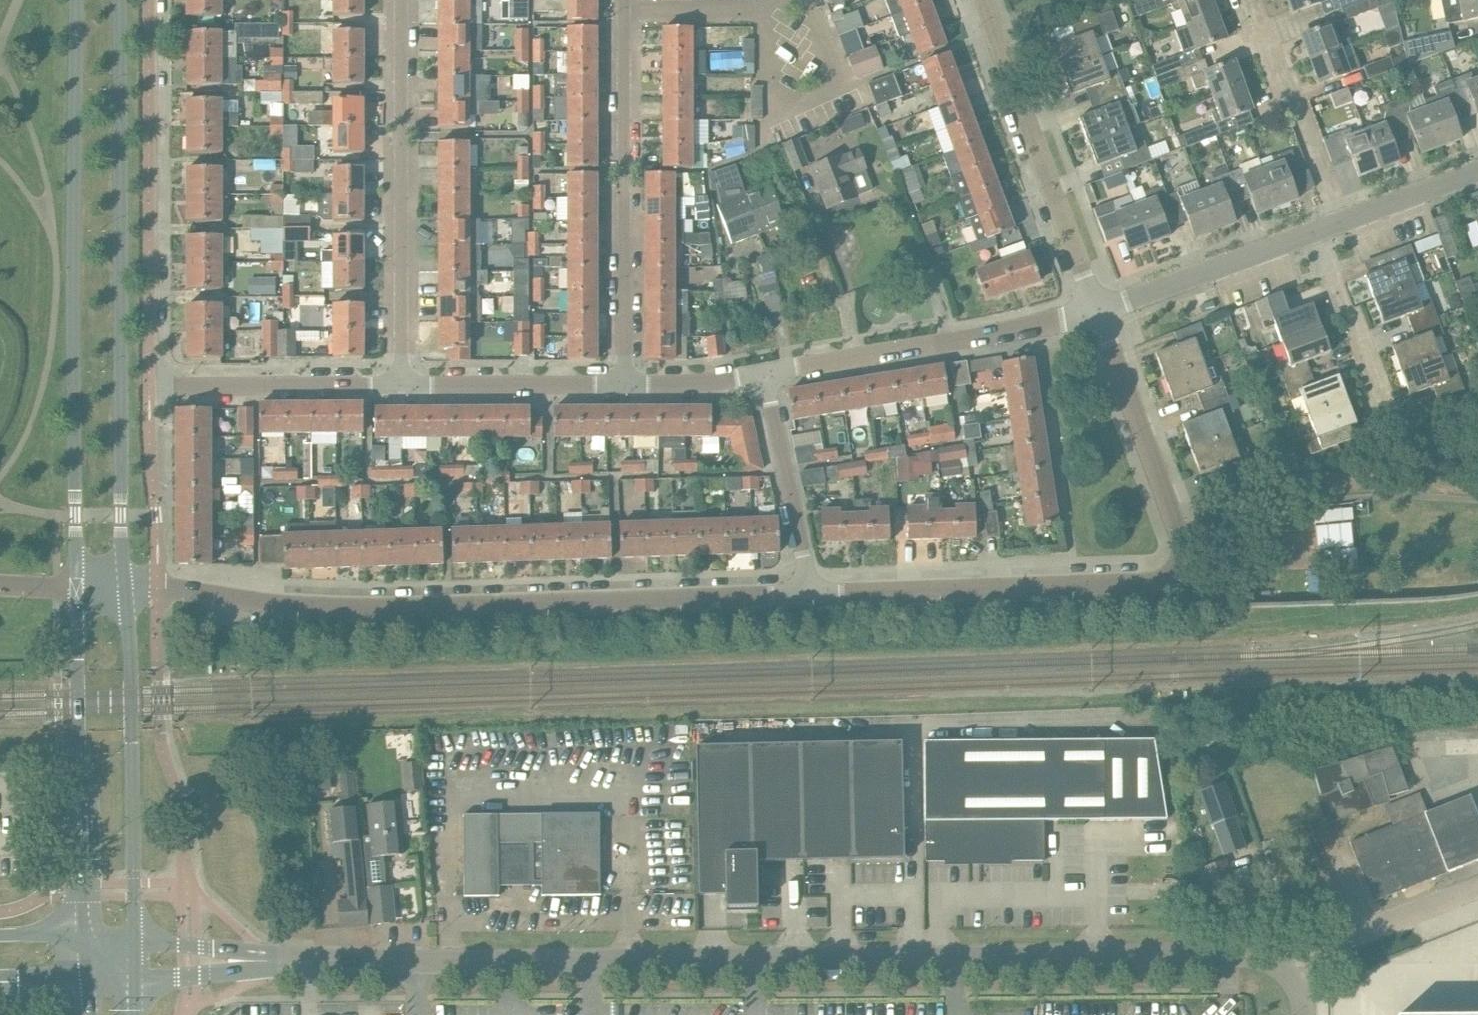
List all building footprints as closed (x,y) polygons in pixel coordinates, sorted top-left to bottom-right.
[(187,17),(221,17),(221,0),(187,0),(187,17)] [(363,0),(333,0),(333,16),(363,16),(363,0)] [(439,25),(480,25),(480,0),(439,0),(439,25)] [(510,19),(529,19),(529,0),(510,0),(510,19)] [(568,22),(596,22),(596,0),(533,0),(533,11),(553,11),(558,11),(567,11),(568,11),(568,22)] [(831,13),(842,9),(846,8),(844,0),(826,0),(831,13)] [(929,2),(929,0),(885,0),(891,16),(929,2)] [(1169,0),(1152,0),(1128,9),(1132,20),(1171,5),(1169,0)] [(1187,26),(1217,15),(1211,0),(1182,0),(1177,2),(1187,26)] [(1363,0),(1288,0),(1293,13),(1320,3),(1325,14),(1342,8),(1344,7),(1363,0)] [(1344,7),(1342,8),(1346,20),(1393,2),(1393,0),(1363,0),(1344,7)] [(1448,24),(1477,18),(1477,0),(1443,0),(1448,24)] [(900,38),(937,24),(929,2),(891,16),(900,38)] [(844,15),(842,9),(831,13),(839,35),(863,26),(858,10),(844,15)] [(1052,46),(1062,71),(1100,57),(1093,38),(1119,29),(1112,11),(1096,16),(1071,26),(1076,38),(1052,46)] [(282,12),(282,23),(294,23),(294,12),(282,12)] [(1176,56),(1181,68),(1202,60),(1197,49),(1226,39),(1217,15),(1187,26),(1175,31),(1183,53),(1176,56)] [(1340,50),(1350,46),(1341,21),(1302,36),(1311,61),(1340,50)] [(293,34),(294,23),(282,23),(282,34),(293,34)] [(946,46),(937,24),(900,38),(903,37),(911,58),(920,55),(920,56),(946,46)] [(480,25),(439,25),(439,51),(468,51),(482,51),(482,25),(480,25)] [(569,51),(596,51),(596,27),(568,27),(569,51)] [(664,51),(705,51),(705,27),(664,27),(664,51)] [(743,51),(754,51),(754,27),(722,27),(722,39),(743,39),(743,51)] [(515,29),(515,51),(529,51),(529,28),(515,29)] [(187,59),(221,59),(237,59),(237,31),(187,31),(187,59)] [(333,31),(333,57),(363,57),(363,31),(333,31)] [(1405,53),(1407,63),(1408,63),(1408,64),(1455,47),(1450,32),(1403,42),(1403,43),(1405,53)] [(854,54),(865,50),(861,38),(849,42),(854,54)] [(533,51),(545,51),(545,39),(533,39),(533,51)] [(282,48),(270,48),(270,59),(282,59),(282,48)] [(865,50),(854,54),(862,76),(874,72),(865,50)] [(1340,50),(1311,61),(1320,84),(1360,69),(1356,56),(1344,60),(1340,50)] [(439,76),(468,76),(468,51),(439,51),(439,76)] [(529,51),(515,51),(517,51),(518,62),(529,62),(529,51)] [(545,63),(545,51),(533,51),(533,63),(545,63)] [(569,74),(596,74),(596,51),(569,51),(569,74)] [(705,51),(664,51),(664,74),(691,74),(705,74),(705,51)] [(743,74),(755,74),(754,51),(743,51),(743,74)] [(931,85),(957,76),(948,53),(923,63),(931,85)] [(1368,78),(1407,63),(1405,53),(1390,59),(1390,57),(1364,67),(1368,78)] [(1176,56),(1151,66),(1155,78),(1181,68),(1176,56)] [(363,57),(333,57),(333,84),(363,84),(363,57)] [(1094,86),(1098,98),(1123,89),(1116,70),(1106,74),(1100,57),(1062,71),(1071,95),(1094,86)] [(221,59),(187,59),(187,85),(229,85),(229,68),(221,68),(221,59)] [(282,68),(282,59),(270,59),(270,68),(282,68)] [(1243,86),(1234,61),(1206,72),(1202,60),(1181,68),(1155,78),(1159,89),(1191,77),(1196,89),(1208,84),(1213,97),(1243,86)] [(285,80),(294,80),(294,66),(285,66),(285,80)] [(876,104),(876,105),(904,95),(895,73),(869,84),(876,104)] [(1461,103),(1472,99),(1477,116),(1477,79),(1474,81),(1471,73),(1452,80),(1455,89),(1461,103)] [(269,74),(269,92),(282,92),(282,82),(282,74),(269,74)] [(596,98),(596,74),(569,74),(554,75),(554,98),(596,98)] [(664,74),(664,98),(691,98),(691,74),(664,74)] [(468,76),(439,76),(439,102),(479,102),(479,83),(490,83),(490,76),(468,76)] [(931,85),(940,107),(965,97),(957,76),(931,85)] [(1452,80),(1450,76),(1440,80),(1445,93),(1436,97),(1439,104),(1427,109),(1441,146),(1461,138),(1453,116),(1464,112),(1461,103),(1455,89),(1452,80)] [(282,92),(294,92),(294,80),(285,80),(283,80),(283,81),(282,82),(282,92)] [(533,98),(544,98),(544,86),(533,86),(533,98)] [(750,86),(751,98),(763,98),(763,86),(756,86),(750,86)] [(1243,86),(1213,97),(1218,110),(1211,112),(1215,123),(1252,110),(1243,86)] [(1123,89),(1098,98),(1102,109),(1079,118),(1088,142),(1126,128),(1140,123),(1133,105),(1137,103),(1133,91),(1125,94),(1123,89)] [(1348,89),(1331,95),(1336,109),(1353,102),(1348,89)] [(518,102),(528,102),(528,90),(518,90),(518,102)] [(283,105),(283,103),(282,103),(282,92),(269,92),(261,92),(261,103),(270,103),(270,116),(283,116),(283,105)] [(324,92),(318,92),(294,92),(282,92),(282,103),(283,103),(283,105),(324,105),(324,92)] [(904,95),(876,105),(877,106),(876,106),(880,118),(891,113),(887,102),(904,96),(904,95)] [(1421,153),(1441,146),(1427,109),(1415,113),(1409,96),(1390,103),(1402,135),(1413,131),(1421,153)] [(948,128),(973,119),(965,97),(940,107),(948,128)] [(544,98),(533,98),(533,109),(544,109),(544,98)] [(561,121),(596,121),(596,98),(554,98),(554,121),(561,121)] [(664,121),(691,121),(691,98),(664,98),(664,121)] [(763,98),(751,98),(751,108),(741,109),(741,120),(754,120),(763,119),(763,98)] [(221,126),(239,126),(239,112),(237,112),(237,102),(221,101),(221,99),(187,99),(187,126),(221,126)] [(333,125),(363,125),(363,99),(333,99),(333,112),(310,113),(310,125),(333,125)] [(479,102),(439,102),(439,128),(468,128),(468,115),(479,115),(479,102)] [(528,102),(518,102),(518,113),(528,113),(528,102)] [(1376,127),(1364,132),(1378,169),(1399,162),(1391,139),(1402,135),(1390,103),(1378,107),(1381,117),(1374,120),(1376,127)] [(270,126),(283,126),(283,117),(270,117),(270,126)] [(851,117),(840,121),(844,134),(855,130),(851,117)] [(948,128),(956,150),(981,141),(973,119),(948,128)] [(569,144),(596,144),(596,121),(561,121),(561,144),(569,144)] [(691,144),(691,121),(664,121),(664,144),(691,144)] [(1219,134),(1215,123),(1177,137),(1181,148),(1219,134)] [(363,125),(333,125),(333,152),(363,152),(363,125)] [(221,153),(221,126),(187,126),(187,153),(221,153)] [(283,135),(283,126),(270,126),(270,136),(283,135)] [(734,140),(742,140),(755,138),(755,126),(731,127),(734,140)] [(1133,146),(1126,128),(1088,142),(1097,166),(1120,158),(1125,170),(1150,160),(1143,142),(1133,146)] [(1359,176),(1378,169),(1364,132),(1352,137),(1349,128),(1323,138),(1331,161),(1351,154),(1359,176)] [(533,132),(533,144),(544,144),(544,132),(533,132)] [(885,151),(897,147),(892,135),(881,140),(885,151)] [(810,166),(798,137),(782,145),(793,171),(794,170),(794,172),(810,166)] [(755,138),(742,140),(745,149),(754,149),(755,148),(755,138)] [(950,177),(989,163),(981,141),(956,150),(942,155),(950,177)] [(439,142),(439,168),(468,168),(468,142),(439,142)] [(544,144),(533,144),(533,155),(544,155),(544,144)] [(596,168),(596,144),(569,144),(569,168),(576,168),(596,168)] [(691,168),(691,144),(664,144),(664,168),(691,168)] [(283,159),(283,160),(314,160),(314,147),(293,147),(293,148),(283,149),(283,159)] [(897,147),(885,151),(889,161),(901,157),(897,147)] [(865,168),(858,150),(812,168),(827,208),(856,197),(848,175),(865,168)] [(1264,169),(1278,206),(1297,199),(1289,177),(1300,173),(1292,150),(1273,157),(1276,164),(1264,169)] [(518,168),(529,168),(529,157),(518,157),(518,168)] [(1229,173),(1237,196),(1249,192),(1257,214),(1278,206),(1264,169),(1260,158),(1240,166),(1241,169),(1229,173)] [(283,160),(283,173),(314,173),(314,160),(283,160)] [(958,199),(997,184),(989,163),(950,177),(958,199)] [(736,164),(709,173),(712,190),(743,184),(736,164)] [(909,192),(915,190),(926,186),(918,164),(901,170),(909,192)] [(333,194),(363,194),(363,167),(333,167),(333,194)] [(187,168),(187,194),(221,194),(221,168),(187,168)] [(439,194),(468,194),(468,168),(439,168),(439,194)] [(529,180),(529,168),(518,168),(518,180),(529,180)] [(646,197),(673,197),(673,173),(646,173),(646,197)] [(1213,188),(1201,192),(1215,230),(1235,222),(1227,200),(1237,196),(1229,173),(1210,180),(1213,188)] [(569,197),(596,197),(596,174),(576,174),(569,174),(569,197)] [(1178,192),(1167,196),(1172,210),(1175,219),(1187,215),(1195,237),(1215,230),(1201,192),(1197,181),(1177,189),(1178,192)] [(692,185),(694,197),(705,197),(704,184),(692,185)] [(744,194),(759,233),(785,223),(770,184),(744,194)] [(1005,206),(997,184),(958,199),(966,221),(969,220),(1005,206)] [(283,185),(271,185),(271,194),(283,194),(283,185)] [(533,186),(533,197),(545,197),(545,186),(533,186)] [(926,186),(915,190),(909,192),(917,213),(928,210),(920,189),(926,187),(926,186)] [(1172,210),(1167,196),(1163,187),(1144,194),(1147,201),(1134,206),(1148,244),(1169,236),(1161,214),(1172,210)] [(221,221),(221,194),(187,194),(187,221),(221,221)] [(283,229),(283,228),(283,216),(283,194),(271,194),(271,205),(273,205),(273,216),(243,216),(243,229),(252,229),(283,229)] [(319,194),(319,216),(324,221),(363,221),(363,194),(333,194),(319,194)] [(468,194),(439,194),(439,220),(468,220),(468,194)] [(732,243),(758,233),(759,233),(744,194),(717,204),(732,243)] [(545,197),(533,197),(533,209),(545,209),(545,197)] [(559,219),(568,218),(567,197),(558,198),(559,219)] [(569,197),(569,221),(596,220),(596,197),(569,197)] [(646,220),(673,220),(673,197),(646,197),(646,220)] [(707,209),(705,197),(694,197),(695,210),(707,209)] [(1112,202),(1093,209),(1106,242),(1124,236),(1129,251),(1148,244),(1134,206),(1116,213),(1112,202)] [(529,205),(519,205),(519,218),(529,217),(529,205)] [(981,241),(993,236),(1013,229),(1005,206),(969,220),(978,242),(981,241)] [(283,216),(283,228),(310,228),(310,216),(283,216)] [(526,243),(526,230),(529,230),(529,218),(511,219),(512,243),(526,243)] [(468,220),(439,220),(439,245),(460,245),(468,245),(480,245),(480,220),(468,220)] [(569,244),(596,244),(596,220),(569,221),(569,244)] [(646,220),(646,244),(683,244),(683,220),(673,220),(646,220)] [(922,225),(927,236),(936,232),(932,222),(922,225)] [(283,228),(283,229),(284,239),(284,241),(311,241),(310,228),(283,228)] [(284,254),(284,241),(284,239),(283,229),(252,229),(252,241),(260,241),(261,254),(271,254),(284,254)] [(698,233),(700,244),(711,243),(710,232),(698,233)] [(936,232),(927,236),(931,247),(940,243),(936,232)] [(528,233),(528,244),(539,244),(539,233),(528,233)] [(1457,255),(1449,233),(1438,237),(1446,259),(1457,255)] [(187,263),(221,263),(221,236),(187,236),(187,263)] [(322,262),(333,262),(363,262),(363,236),(333,236),(333,251),(322,251),(322,262)] [(981,241),(984,249),(996,245),(993,236),(981,241)] [(1004,261),(1029,250),(1024,239),(1000,250),(1004,261)] [(978,242),(968,246),(971,254),(984,249),(981,241),(978,242)] [(711,243),(700,244),(701,257),(713,256),(711,243)] [(539,255),(539,244),(528,244),(528,255),(539,255)] [(596,267),(596,244),(569,244),(569,262),(561,262),(561,267),(569,267),(596,267)] [(683,244),(646,244),(646,267),(673,267),(673,244),(683,244)] [(1365,275),(1375,300),(1413,286),(1406,268),(1418,263),(1411,244),(1384,254),(1389,266),(1365,275)] [(468,245),(439,245),(439,271),(480,271),(480,245),(468,245)] [(769,255),(772,268),(797,260),(792,246),(769,254),(769,255)] [(942,246),(932,250),(934,257),(944,253),(942,246)] [(1003,262),(1013,291),(1039,281),(1036,274),(1038,273),(1036,269),(1035,270),(1029,253),(1003,262)] [(284,262),(284,254),(271,254),(271,262),(284,262)] [(762,271),(772,268),(769,255),(769,254),(758,258),(762,271)] [(514,259),(514,271),(528,271),(528,259),(514,259)] [(284,272),(284,262),(271,262),(271,272),(284,272)] [(363,289),(363,262),(333,262),(333,289),(363,289)] [(986,300),(1013,291),(1003,262),(976,272),(982,289),(981,289),(982,293),(984,293),(986,300)] [(221,263),(187,263),(187,289),(221,289),(221,263)] [(569,290),(596,290),(596,267),(569,267),(569,290)] [(646,290),(673,290),(673,267),(646,267),(646,290)] [(439,271),(439,297),(480,297),(468,297),(468,285),(487,285),(487,271),(480,271),(439,271)] [(528,271),(514,271),(514,297),(529,297),(528,271)] [(275,278),(250,278),(250,295),(275,294),(275,278)] [(534,278),(533,290),(545,290),(545,278),(534,278)] [(715,291),(724,290),(723,279),(713,280),(715,291)] [(284,284),(284,296),(292,296),(292,284),(284,284)] [(1413,286),(1375,300),(1383,324),(1407,315),(1411,326),(1436,317),(1430,300),(1420,303),(1413,286)] [(545,290),(533,290),(533,301),(545,301),(545,290)] [(569,313),(596,313),(596,290),(569,290),(569,313)] [(673,290),(646,290),(646,313),(673,313),(690,313),(690,312),(688,312),(688,291),(673,290)] [(724,290),(715,291),(716,303),(726,302),(724,290)] [(1280,343),(1321,328),(1312,304),(1289,312),(1282,292),(1255,302),(1265,329),(1274,326),(1280,343)] [(780,294),(764,298),(770,322),(785,319),(780,294)] [(1452,297),(1449,303),(1451,309),(1462,305),(1458,294),(1452,297)] [(292,296),(284,296),(283,308),(292,308),(292,296)] [(480,322),(480,297),(439,297),(439,322),(480,322)] [(528,322),(529,297),(514,297),(514,322),(528,322)] [(187,304),(187,331),(221,331),(221,304),(187,304)] [(334,304),(334,331),(363,331),(363,304),(334,304)] [(534,313),(534,337),(544,337),(544,313),(534,313)] [(596,337),(596,313),(569,313),(569,337),(596,337)] [(646,313),(646,336),(690,336),(690,313),(673,313),(646,313)] [(1436,317),(1411,326),(1415,338),(1392,346),(1401,371),(1440,357),(1433,339),(1443,335),(1436,317)] [(264,321),(264,330),(279,330),(279,321),(264,321)] [(480,322),(439,322),(439,349),(450,348),(451,361),(469,360),(468,322),(480,322)] [(528,334),(528,322),(517,322),(517,334),(515,334),(515,356),(528,356),(528,334)] [(1155,353),(1164,377),(1203,363),(1196,345),(1208,341),(1201,323),(1174,332),(1179,344),(1155,353)] [(710,326),(712,335),(722,335),(721,324),(710,326)] [(1321,328),(1280,343),(1287,362),(1277,365),(1284,383),(1311,373),(1307,361),(1330,352),(1321,328)] [(264,330),(264,357),(279,357),(279,330),(264,330)] [(296,330),(279,330),(279,357),(296,357),(296,330)] [(221,331),(187,331),(187,358),(221,358),(221,331)] [(363,331),(334,331),(334,357),(363,357),(363,331)] [(722,335),(712,335),(712,337),(706,337),(709,358),(725,356),(722,335)] [(686,336),(646,336),(646,360),(686,360),(686,336)] [(534,337),(534,348),(544,348),(544,337),(534,337)] [(596,360),(596,337),(569,337),(569,360),(596,360)] [(559,338),(559,358),(568,358),(569,339),(559,338)] [(1251,348),(1247,347),(1244,339),(1239,341),(1245,356),(1258,351),(1256,347),(1251,348)] [(1440,357),(1401,371),(1410,395),(1433,386),(1438,398),(1463,389),(1456,370),(1446,374),(1440,357)] [(1003,364),(1007,391),(1037,387),(1033,359),(1025,360),(1024,359),(1020,360),(1020,361),(1003,364)] [(967,361),(951,363),(954,387),(957,400),(967,398),(965,385),(971,384),(967,361)] [(1197,393),(1201,405),(1227,395),(1220,378),(1210,382),(1203,363),(1164,377),(1173,402),(1197,393)] [(917,370),(922,399),(948,395),(943,365),(917,370)] [(917,370),(892,374),(896,403),(922,399),(917,370)] [(1311,373),(1284,383),(1291,401),(1300,397),(1307,414),(1348,399),(1339,375),(1315,383),(1311,373)] [(866,378),(872,417),(873,420),(883,418),(881,406),(896,403),(892,374),(866,378)] [(872,417),(866,378),(840,382),(845,412),(871,407),(872,417)] [(814,387),(819,416),(845,412),(840,382),(814,387)] [(819,416),(814,387),(788,391),(793,420),(819,416)] [(1011,418),(1041,414),(1037,387),(1007,391),(1011,418)] [(1227,395),(1201,405),(1205,416),(1182,424),(1191,449),(1230,434),(1223,417),(1233,413),(1232,411),(1240,408),(1235,392),(1227,395)] [(1471,394),(1460,398),(1464,408),(1475,403),(1471,394)] [(967,398),(957,400),(959,413),(969,411),(967,398)] [(1357,423),(1348,399),(1307,414),(1314,433),(1304,437),(1311,454),(1355,438),(1350,426),(1357,423)] [(286,433),(311,433),(311,403),(286,404),(286,433)] [(311,433),(337,433),(337,403),(311,403),(311,433)] [(337,403),(337,433),(363,433),(363,403),(337,403)] [(259,433),(286,433),(286,404),(259,404),(259,433)] [(581,437),(581,407),(554,407),(554,437),(581,437)] [(607,407),(581,407),(581,437),(607,437),(607,407)] [(607,437),(633,437),(633,407),(607,407),(607,437)] [(659,437),(659,407),(633,407),(633,437),(659,437)] [(685,407),(659,407),(659,437),(659,448),(685,448),(685,437),(685,407)] [(731,436),(729,430),(727,418),(711,418),(711,407),(685,407),(685,437),(711,437),(731,436)] [(401,477),(401,466),(401,447),(401,408),(375,408),(375,437),(389,437),(389,461),(372,461),(372,467),(371,467),(371,478),(401,477)] [(427,437),(427,408),(401,408),(401,447),(416,447),(416,437),(427,437)] [(427,408),(427,437),(453,437),(453,408),(427,408)] [(453,408),(453,437),(478,437),(478,408),(453,408)] [(478,437),(504,437),(504,408),(478,408),(478,437)] [(504,408),(504,437),(542,437),(542,419),(530,419),(530,408),(504,408)] [(176,409),(176,435),(210,435),(210,409),(176,409)] [(241,435),(253,435),(253,409),(239,409),(239,426),(241,426),(241,435)] [(961,426),(971,424),(976,423),(975,414),(960,416),(961,426)] [(1015,445),(1045,441),(1041,414),(1011,418),(1015,445)] [(751,418),(727,418),(729,430),(754,430),(751,418)] [(927,425),(926,425),(927,433),(929,444),(955,439),(953,423),(928,427),(927,425)] [(976,451),(971,424),(961,426),(964,444),(965,446),(966,453),(976,451)] [(733,443),(757,443),(754,430),(729,430),(731,436),(733,443)] [(929,444),(927,433),(907,436),(909,447),(929,444)] [(1237,453),(1230,434),(1191,449),(1200,473),(1223,464),(1228,476),(1253,467),(1247,449),(1237,453)] [(176,461),(210,461),(210,435),(176,435),(176,461)] [(253,445),(253,435),(241,435),(241,445),(253,445)] [(1019,473),(1049,468),(1045,441),(1015,445),(1004,447),(1009,474),(1019,473)] [(311,479),(311,443),(303,443),(303,479),(311,479)] [(733,443),(736,456),(760,456),(757,443),(733,443)] [(798,465),(826,460),(824,448),(814,450),(813,445),(795,448),(796,458),(798,465)] [(836,446),(824,448),(826,460),(838,458),(836,446)] [(877,450),(879,460),(905,457),(903,446),(877,450)] [(962,476),(959,459),(967,458),(966,453),(965,446),(939,451),(939,460),(940,465),(942,479),(962,476)] [(863,452),(865,462),(879,460),(877,450),(863,452)] [(939,450),(916,453),(916,457),(916,461),(918,461),(939,460),(939,451),(939,450)] [(976,451),(966,453),(967,458),(969,467),(978,466),(976,451)] [(736,456),(739,470),(760,469),(762,469),(760,456),(736,456)] [(916,457),(897,458),(898,479),(919,478),(919,463),(918,461),(916,461),(916,457)] [(633,461),(633,472),(645,472),(645,460),(633,461)] [(673,472),(685,472),(685,460),(673,460),(673,472)] [(685,460),(685,472),(697,471),(697,460),(685,460)] [(210,486),(210,461),(176,461),(176,486),(210,486)] [(621,472),(633,472),(633,461),(621,461),(621,472)] [(401,466),(401,477),(426,476),(426,462),(417,463),(414,465),(401,466)] [(581,473),(581,462),(569,463),(569,474),(581,473)] [(593,462),(581,462),(581,473),(593,473),(593,462)] [(865,463),(853,464),(854,476),(867,474),(865,463)] [(840,478),(854,476),(853,464),(838,467),(840,478)] [(440,477),(453,477),(453,465),(440,465),(440,477)] [(453,465),(453,477),(465,477),(464,465),(453,465)] [(274,479),(286,479),(286,468),(274,468),(274,479)] [(297,479),(297,468),(286,468),(286,479),(297,479)] [(1054,495),(1049,468),(1019,473),(1023,500),(1054,495)] [(825,482),(822,469),(800,472),(803,487),(825,482)] [(319,487),(333,487),(333,476),(319,476),(319,487)] [(347,476),(333,476),(333,487),(347,486),(347,476)] [(241,486),(253,486),(253,477),(241,477),(241,486)] [(740,490),(751,490),(750,477),(740,477),(740,490)] [(750,477),(751,490),(760,489),(759,477),(750,477)] [(687,491),(698,491),(698,478),(687,478),(687,491)] [(707,478),(698,478),(698,491),(707,492),(707,478)] [(723,478),(710,479),(711,491),(724,490),(723,478)] [(636,492),(645,492),(645,479),(635,479),(636,492)] [(645,479),(645,492),(654,492),(654,479),(645,479)] [(582,494),(582,481),(572,481),(572,494),(582,494)] [(590,481),(582,481),(582,494),(591,494),(590,481)] [(530,494),(529,482),(520,482),(521,494),(530,494)] [(529,482),(530,494),(540,494),(540,482),(529,482)] [(474,496),(473,483),(464,483),(464,496),(474,496)] [(482,496),(482,483),(473,483),(474,496),(482,496)] [(361,486),(362,497),(371,497),(371,485),(361,486)] [(414,497),(414,485),(404,485),(405,497),(414,497)] [(210,486),(176,486),(177,512),(210,512),(210,486)] [(253,486),(241,486),(241,495),(253,495),(253,486)] [(315,486),(309,487),(306,487),(306,498),(309,498),(315,498),(315,486)] [(352,498),(362,497),(361,486),(352,486),(352,498)] [(306,498),(306,487),(296,487),(297,498),(306,498)] [(326,509),(336,509),(336,489),(323,490),(323,506),(326,509)] [(982,506),(992,504),(990,491),(980,492),(982,506)] [(942,538),(941,511),(941,493),(925,493),(925,507),(908,508),(909,539),(942,538)] [(1054,495),(1023,500),(1028,527),(1045,525),(1046,526),(1050,525),(1050,524),(1058,523),(1054,495)] [(855,514),(856,541),(889,540),(888,508),(870,508),(870,499),(854,500),(855,514)] [(992,504),(982,506),(984,513),(983,513),(987,537),(1000,535),(996,511),(993,511),(992,504)] [(957,511),(941,511),(942,538),(975,537),(974,505),(957,506),(957,511)] [(822,542),(856,541),(855,514),(840,514),(840,510),(821,510),(822,542)] [(700,555),(699,511),(673,511),(673,522),(674,556),(700,555)] [(699,511),(700,555),(726,554),(725,520),(699,521),(699,511)] [(211,538),(210,512),(177,512),(177,538),(211,538)] [(243,527),(253,527),(253,514),(243,514),(243,527)] [(778,518),(751,519),(752,553),(779,552),(778,518)] [(751,519),(725,520),(726,554),(752,553),(751,519)] [(647,557),(646,522),(620,523),(621,558),(647,557)] [(673,522),(646,522),(647,557),(674,556),(673,522)] [(610,523),(583,524),(585,559),(611,558),(610,523)] [(585,559),(583,524),(557,525),(558,560),(585,559)] [(557,525),(531,526),(532,561),(558,560),(557,525)] [(531,526),(505,527),(506,562),(532,561),(531,526)] [(241,538),(253,538),(253,527),(243,527),(241,527),(241,538)] [(479,562),(506,562),(505,527),(478,528),(479,562)] [(453,563),(479,562),(478,528),(451,529),(453,563)] [(389,531),(390,566),(416,565),(415,530),(389,531)] [(415,530),(416,565),(443,564),(442,530),(415,530)] [(390,566),(389,531),(363,532),(364,566),(390,566)] [(363,532),(336,533),(338,567),(364,566),(363,532)] [(336,533),(310,534),(311,568),(338,567),(336,533)] [(311,568),(310,534),(283,535),(283,536),(260,536),(260,564),(284,564),(284,569),(311,568)] [(211,538),(177,538),(177,564),(211,564),(211,538)] [(1167,819),(1154,740),(1104,740),(924,741),(924,821),(926,821),(926,861),(1045,860),(1044,820),(1167,819)] [(841,743),(696,746),(699,896),(719,895),(719,894),(727,894),(727,901),(726,901),(726,909),(728,909),(728,908),(756,907),(756,908),(757,908),(757,905),(756,905),(756,886),(757,886),(757,871),(758,871),(758,870),(756,870),(755,861),(903,857),(902,836),(904,836),(901,742),(841,743)] [(1363,755),(1333,764),(1313,770),(1317,782),(1328,820),(1377,805),(1375,799),(1388,796),(1408,790),(1395,746),(1363,755)] [(332,790),(330,769),(308,771),(310,792),(332,790)] [(357,801),(354,774),(340,775),(343,802),(357,801)] [(0,779),(0,823),(13,823),(12,779),(0,779)] [(1224,782),(1199,791),(1211,827),(1213,826),(1224,854),(1245,846),(1235,818),(1237,817),(1224,782)] [(1349,841),(1350,842),(1359,866),(1373,901),(1477,861),(1477,815),(1472,798),(1470,795),(1428,811),(1423,799),(1420,792),(1385,805),(1388,813),(1393,825),(1349,841)] [(403,854),(397,802),(367,805),(373,857),(403,854)] [(367,924),(356,807),(329,810),(333,843),(343,842),(348,900),(338,901),(341,927),(367,924)] [(600,895),(600,814),(464,815),(464,896),(499,896),(499,886),(542,885),(542,895),(600,895)] [(1226,859),(1203,867),(1213,898),(1236,891),(1226,859)] [(390,923),(386,886),(368,888),(372,925),(390,923)]
